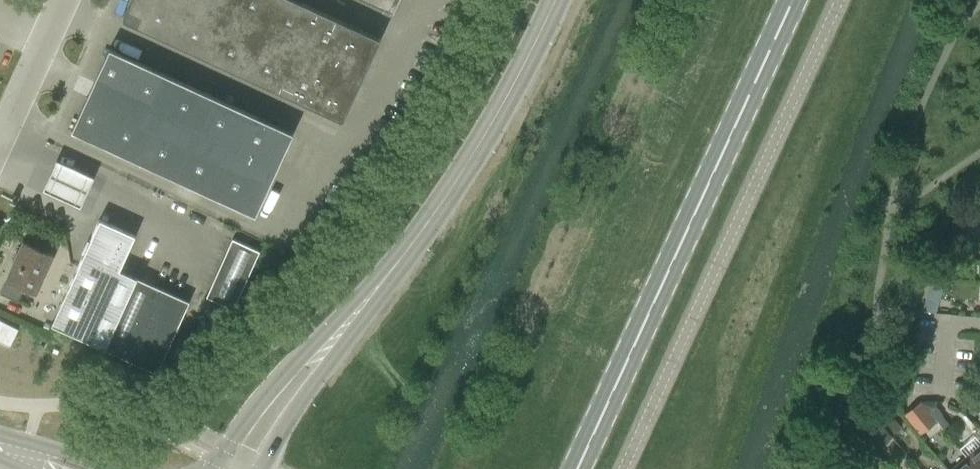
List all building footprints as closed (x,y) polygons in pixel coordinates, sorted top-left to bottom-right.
[(122,20),(341,121),(379,39),(294,0),(131,0),(122,20)] [(391,11),(396,0),(367,0),(391,11)] [(72,131),(255,215),(293,133),(109,49),(72,131)] [(93,179),(57,161),(42,191),(79,208),(93,179)] [(120,270),(136,235),(100,219),(63,300),(52,324),(103,347),(135,277),(120,270)] [(0,291),(0,294),(17,301),(24,287),(36,292),(53,255),(23,241),(0,291)] [(273,254),(240,243),(213,302),(240,315),(273,254)] [(188,301),(135,277),(103,347),(156,371),(188,301)] [(12,347),(19,331),(0,322),(0,342),(12,347)] [(108,374),(115,377),(119,378),(124,365),(113,360),(108,374)] [(920,433),(935,420),(920,402),(905,415),(920,433)] [(966,457),(977,468),(979,468),(979,445),(966,457)] [(966,457),(951,468),(977,468),(966,457)]
